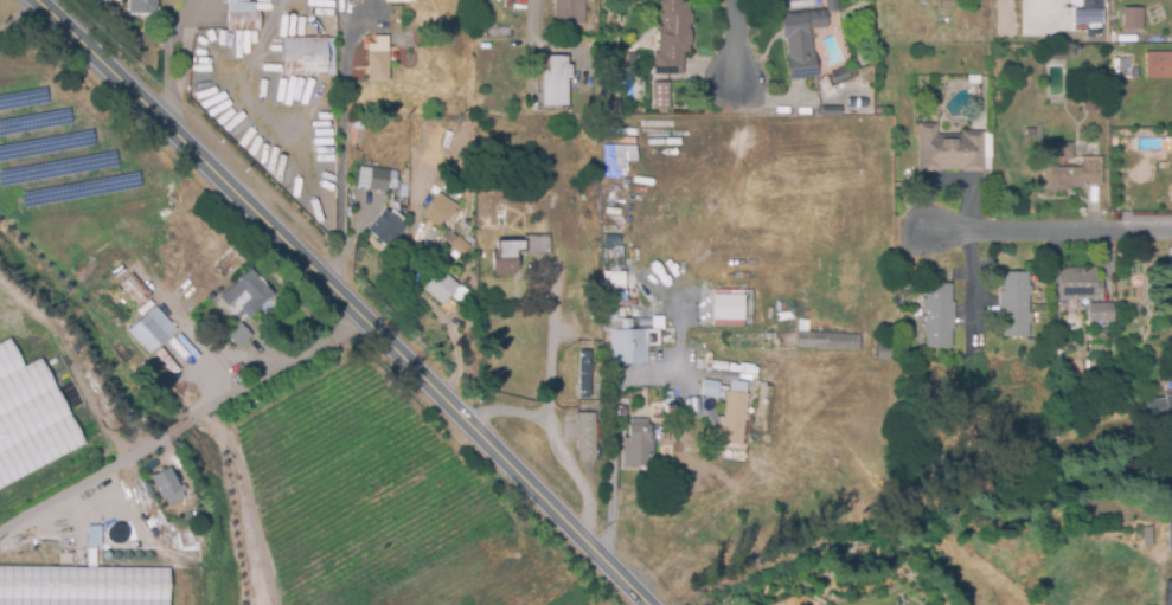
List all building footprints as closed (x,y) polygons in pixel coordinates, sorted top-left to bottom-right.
[(127,12),(127,0),(156,0),(155,13),(127,12)] [(226,28),(226,0),(250,0),(250,1),(254,1),(254,9),(260,9),(260,28),(226,28)] [(553,24),(554,0),(584,0),(583,25),(553,24)] [(658,7),(658,0),(662,0),(689,0),(689,12),(692,14),(692,21),(689,25),(689,31),(691,31),(690,45),(690,46),(690,52),(683,52),(683,75),(654,75),(654,53),(661,53),(661,51),(659,51),(659,46),(659,27),(662,27),(662,22),(660,22),(660,14),(662,14),(662,8),(658,7)] [(1101,23),(1101,0),(1080,0),(1080,9),(1071,9),(1071,24),(1101,23)] [(1121,29),(1140,30),(1141,7),(1121,7),(1121,29)] [(787,45),(786,38),(783,39),(780,15),(825,11),(827,28),(811,31),(812,45),(813,54),(814,54),(818,77),(788,81),(786,58),(788,57),(787,45)] [(283,38),(328,38),(328,75),(283,76),(283,38)] [(363,49),(363,41),(367,46),(374,46),(374,38),(388,38),(388,49),(388,82),(363,82),(363,49)] [(1148,53),(1171,53),(1171,77),(1148,78),(1146,78),(1146,53),(1148,53)] [(638,63),(621,63),(621,54),(638,54),(638,63)] [(565,111),(537,110),(537,69),(543,69),(543,57),(566,57),(566,65),(571,65),(571,79),(566,79),(566,105),(565,105),(565,111)] [(832,86),(827,76),(851,65),(856,77),(832,86)] [(979,84),(967,83),(968,76),(980,77),(979,84)] [(668,108),(653,108),(653,83),(668,83),(668,108)] [(1102,111),(1083,111),(1083,90),(1102,90),(1102,111)] [(351,123),(361,124),(361,129),(359,147),(350,146),(351,129),(351,123)] [(962,172),(962,170),(941,170),(941,172),(918,173),(917,124),(936,124),(936,135),(962,135),(962,131),(982,131),(984,172),(962,172)] [(1068,191),(1043,191),(1043,143),(1072,143),(1072,159),(1082,159),(1082,157),(1101,157),(1101,185),(1084,185),(1084,188),(1068,188),(1068,191)] [(421,184),(415,181),(416,176),(414,176),(418,167),(427,170),(422,180),(423,180),(421,184)] [(386,192),(369,189),(369,188),(357,187),(360,168),(372,169),(372,168),(396,173),(393,188),(386,187),(386,192)] [(406,197),(399,197),(399,184),(403,184),(404,169),(409,169),(408,184),(406,184),(406,197)] [(438,227),(423,218),(438,194),(457,206),(447,223),(443,220),(438,227)] [(388,247),(367,231),(385,211),(404,227),(388,247)] [(448,230),(459,238),(460,237),(472,246),(459,263),(436,244),(448,230)] [(498,239),(524,239),(524,237),(547,236),(547,239),(555,239),(556,255),(519,255),(519,272),(514,272),(514,276),(494,276),(494,251),(498,251),(498,239)] [(461,285),(443,305),(423,288),(440,269),(461,285)] [(1102,298),(1058,298),(1059,269),(1096,269),(1096,279),(1102,279),(1102,298)] [(218,298),(249,270),(274,296),(248,320),(239,311),(233,316),(218,298)] [(623,271),(602,271),(603,294),(624,293),(623,271)] [(1029,336),(1001,337),(1001,332),(998,332),(998,291),(1001,291),(1001,272),(1029,272),(1029,287),(1032,287),(1032,296),(1029,296),(1029,314),(1032,314),(1032,323),(1029,323),(1029,336)] [(152,296),(140,307),(120,287),(132,275),(152,296)] [(952,348),(924,347),(926,333),(922,333),(922,323),(924,323),(924,309),(922,309),(922,300),(926,300),(926,284),(952,284),(952,303),(955,303),(954,330),(952,330),(952,348)] [(742,326),(742,292),(711,291),(711,326),(742,326)] [(917,316),(898,316),(898,309),(909,309),(909,302),(917,302),(917,316)] [(1089,323),(1088,304),(1114,304),(1114,322),(1089,323)] [(174,333),(148,356),(126,333),(153,308),(174,333)] [(649,362),(613,361),(614,330),(621,329),(621,320),(634,320),(634,329),(655,329),(655,343),(649,343),(649,362)] [(252,336),(238,349),(223,332),(228,327),(231,332),(241,323),(252,336)] [(1048,340),(1032,340),(1032,332),(1048,332),(1048,340)] [(859,350),(798,347),(799,333),(859,335),(859,350)] [(1112,342),(1104,342),(1104,334),(1113,335),(1112,342)] [(87,445),(40,358),(25,367),(9,339),(0,344),(0,490),(87,445)] [(876,359),(876,343),(891,343),(891,358),(876,359)] [(577,361),(591,361),(591,372),(595,372),(595,401),(587,401),(587,405),(577,405),(577,361)] [(722,382),(719,392),(725,393),(724,399),(704,395),(706,380),(722,382)] [(750,394),(745,433),(725,431),(725,426),(719,425),(721,417),(726,418),(730,392),(750,394)] [(1165,397),(1171,396),(1171,431),(1170,431),(1168,419),(1151,421),(1148,421),(1146,401),(1151,401),(1165,399),(1165,397)] [(579,413),(597,413),(597,462),(579,462),(579,413)] [(653,465),(626,465),(626,440),(632,440),(632,419),(649,419),(649,424),(654,424),(653,465)] [(164,500),(150,478),(168,468),(180,490),(164,500)] [(85,526),(86,549),(99,548),(99,525),(85,526)] [(1152,546),(1144,546),(1142,528),(1152,528),(1152,539),(1152,546)] [(171,568),(170,604),(0,604),(0,567),(171,568)] [(1165,581),(1164,604),(1171,604),(1171,581),(1165,581)]
